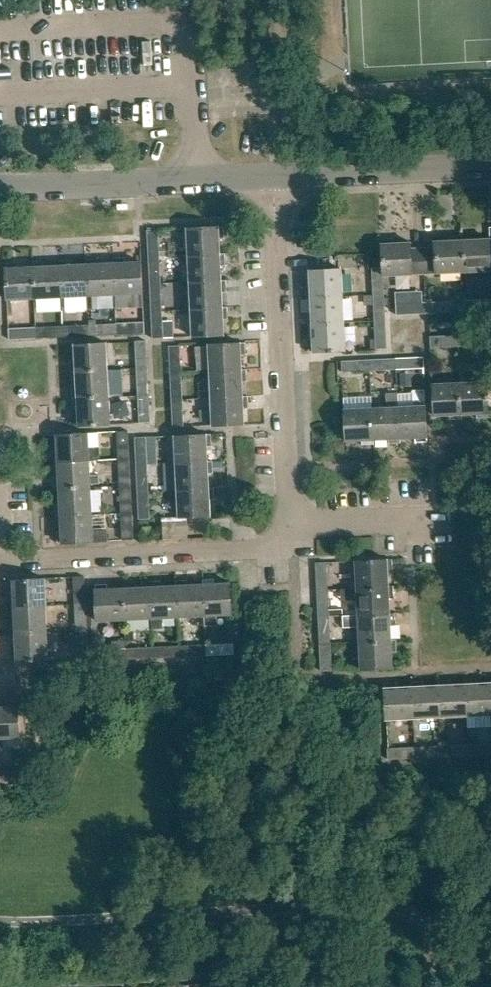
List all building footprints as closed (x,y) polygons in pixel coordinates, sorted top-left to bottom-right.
[(225,227),(188,229),(190,255),(221,254),(221,240),(225,239),(225,227)] [(151,257),(161,257),(160,231),(149,231),(151,257)] [(463,236),(463,240),(463,241),(464,241),(465,272),(490,271),(490,242),(490,239),(476,240),(476,235),(463,236)] [(426,274),(465,272),(464,241),(463,241),(463,240),(448,241),(448,237),(436,237),(437,242),(436,242),(436,248),(425,249),(426,274)] [(385,267),(385,276),(426,274),(425,249),(412,249),(412,243),(395,244),(395,239),(384,240),(385,267)] [(222,266),(227,265),(226,254),(221,254),(190,255),(191,283),(223,282),(222,266)] [(152,285),(163,284),(161,257),(151,257),(152,285)] [(115,259),(115,264),(116,264),(117,295),(145,294),(143,262),(127,263),(127,258),(115,259)] [(100,259),(88,260),(88,265),(89,265),(90,297),(117,295),(116,264),(115,264),(100,264),(100,259)] [(73,261),(61,261),(61,266),(61,267),(62,267),(63,298),(90,297),(89,265),(88,265),(73,266),(73,261)] [(34,263),(34,268),(35,268),(36,299),(63,298),(62,267),(61,267),(61,266),(46,267),(46,262),(34,263)] [(7,269),(9,301),(36,299),(35,268),(34,268),(19,268),(19,263),(7,264),(7,269)] [(385,267),(373,268),(375,296),(386,295),(385,276),(385,267)] [(311,287),(306,287),(307,300),(312,300),(344,297),(342,269),(310,271),(311,287)] [(484,278),(467,279),(468,295),(484,294),(484,278)] [(223,282),(191,283),(192,309),(224,308),(223,293),(228,293),(227,281),(223,282)] [(153,311),(164,310),(163,284),(152,285),(153,311)] [(386,295),(375,296),(376,322),(387,321),(386,295)] [(312,314),(307,314),(308,326),(313,326),(345,324),(344,297),(312,300),(312,314)] [(467,300),(468,311),(490,310),(490,299),(467,300)] [(467,300),(429,302),(430,313),(468,311),(467,300)] [(429,302),(397,304),(397,315),(430,313),(429,302)] [(225,336),(224,319),(230,319),(229,307),(224,308),(192,309),(194,337),(225,336)] [(155,339),(165,339),(164,310),(153,311),(155,339)] [(387,321),(376,322),(378,349),(389,349),(387,321)] [(146,333),(146,323),(119,324),(119,335),(146,333)] [(119,335),(119,324),(92,325),(92,336),(119,335)] [(314,340),(309,341),(309,352),(347,350),(345,324),(313,326),(314,340)] [(92,336),(92,325),(65,327),(65,337),(92,336)] [(65,337),(65,327),(38,328),(38,339),(65,337)] [(38,328),(10,329),(11,340),(38,339),(38,328)] [(486,334),(459,336),(460,346),(486,345),(486,334)] [(459,336),(432,337),(433,347),(460,346),(459,336)] [(148,342),(137,342),(138,369),(149,369),(148,342)] [(78,362),(72,362),(72,373),(79,373),(79,372),(109,371),(108,344),(77,345),(78,362)] [(242,356),(247,356),(247,344),(210,345),(211,372),(243,370),(242,356)] [(172,374),(183,373),(181,347),(170,348),(172,374)] [(425,357),(397,359),(398,370),(425,368),(425,357)] [(397,359),(370,360),(371,371),(398,370),(397,359)] [(370,360),(343,362),(343,373),(371,371),(370,360)] [(149,369),(138,369),(139,397),(150,396),(149,369)] [(248,370),(243,370),(211,372),(213,399),(244,398),(244,382),(248,382),(248,370)] [(79,389),(73,389),(74,400),(80,400),(80,399),(110,398),(109,371),(79,372),(79,373),(79,389)] [(172,374),(173,401),(174,428),(185,428),(183,373),(172,374)] [(463,414),(478,414),(478,418),(490,418),(488,382),(461,383),(462,414),(463,414)] [(463,419),(463,414),(462,414),(461,383),(435,384),(436,416),(450,415),(451,420),(463,419)] [(414,406),(400,407),(402,438),(402,439),(417,438),(417,443),(429,443),(427,406),(426,390),(414,390),(414,406)] [(402,444),(402,439),(402,438),(400,407),(399,407),(398,393),(386,393),(387,408),(373,408),(375,440),(390,440),(391,445),(402,444)] [(150,396),(139,397),(140,423),(151,422),(150,396)] [(244,398),(213,399),(214,427),(246,425),(245,409),(249,409),(249,397),(244,398)] [(80,399),(80,400),(80,415),(74,415),(75,426),(112,424),(110,398),(80,399)] [(373,408),(346,410),(347,442),(363,441),(364,446),(375,446),(375,440),(373,408)] [(130,432),(119,433),(120,460),(131,460),(130,432)] [(89,434),(58,436),(59,451),(53,452),(54,464),(60,463),(91,461),(91,460),(100,460),(100,447),(90,448),(89,434)] [(213,435),(177,437),(179,463),(208,461),(207,446),(214,446),(213,435)] [(137,465),(149,464),(148,438),(136,439),(137,465)] [(131,460),(120,460),(122,486),(133,486),(131,460)] [(209,473),(215,472),(214,460),(208,461),(179,463),(181,490),(210,488),(209,473)] [(61,490),(92,488),(92,485),(100,485),(100,475),(91,475),(91,461),(60,463),(60,464),(59,464),(60,478),(55,478),(55,490),(61,490),(62,490),(61,490)] [(137,465),(139,492),(151,492),(149,464),(137,465)] [(133,486),(122,486),(123,513),(134,512),(133,486)] [(61,490),(62,505),(57,505),(58,517),(62,517),(63,517),(63,516),(94,514),(92,488),(61,490),(62,490),(61,490)] [(171,490),(172,497),(175,497),(175,501),(181,500),(182,518),(212,516),(211,500),(217,500),(216,488),(210,488),(181,490),(171,490)] [(141,520),(152,519),(151,492),(139,492),(141,520)] [(134,512),(123,513),(125,540),(135,540),(134,512)] [(62,517),(63,531),(58,531),(59,544),(64,543),(64,544),(94,542),(95,543),(107,542),(107,535),(102,531),(95,531),(94,514),(63,516),(63,517),(62,517)] [(390,572),(394,572),(394,560),(389,560),(389,559),(357,560),(358,588),(390,587),(390,572)] [(329,589),(328,562),(317,563),(318,590),(329,589)] [(86,576),(75,577),(77,605),(87,605),(86,576)] [(47,579),(15,581),(16,596),(11,597),(12,609),(17,609),(17,608),(48,606),(47,579)] [(203,580),(204,585),(205,616),(206,626),(217,626),(216,615),(233,614),(232,583),(216,584),(216,579),(203,580)] [(180,617),(205,616),(204,585),(190,585),(190,581),(177,581),(178,586),(180,617)] [(161,582),(150,582),(150,587),(152,618),(152,629),(163,628),(162,618),(180,617),(178,586),(162,587),(161,582)] [(152,618),(150,587),(135,588),(135,583),(122,584),(122,588),(123,588),(124,620),(152,618)] [(123,588),(122,588),(107,589),(107,585),(97,585),(99,621),(124,620),(123,588)] [(390,587),(358,588),(360,615),(391,614),(391,613),(392,613),(391,599),(396,599),(395,586),(390,587)] [(331,616),(329,589),(318,590),(319,617),(331,616)] [(87,605),(77,605),(78,632),(88,632),(87,605)] [(18,635),(49,633),(48,606),(17,608),(17,609),(17,623),(12,623),(13,636),(18,635)] [(391,613),(391,614),(360,615),(361,642),(392,641),(392,640),(393,640),(392,625),(397,625),(396,613),(392,613),(391,613)] [(332,643),(331,616),(319,617),(321,644),(332,643)] [(88,632),(78,632),(79,659),(90,659),(88,632)] [(14,662),(19,662),(51,661),(49,633),(18,635),(19,650),(14,650),(14,662)] [(392,641),(361,642),(362,669),(394,668),(394,652),(398,652),(398,640),(393,640),(392,640),(392,641)] [(333,671),(332,643),(321,644),(322,671),(333,671)] [(235,644),(207,645),(207,656),(235,654),(235,644)] [(207,645),(181,646),(181,657),(207,656),(207,645)] [(181,646),(154,648),(154,659),(181,657),(181,646)] [(154,648),(126,649),(126,660),(154,659),(154,648)] [(126,649),(100,651),(101,661),(126,660),(126,649)] [(477,684),(476,679),(465,680),(465,685),(467,716),(490,715),(490,684),(477,684)] [(440,717),(439,686),(424,687),(424,681),(413,682),(413,687),(415,719),(440,717)] [(450,681),(439,681),(439,686),(440,717),(467,716),(465,685),(450,686),(450,681)] [(398,683),(386,683),(388,720),(415,719),(413,687),(399,688),(398,683)] [(0,702),(0,749),(4,748),(4,738),(20,737),(19,706),(4,707),(4,702),(0,702)] [(468,746),(469,757),(490,756),(490,745),(468,746)] [(468,746),(442,747),(442,758),(469,757),(468,746)] [(442,747),(416,748),(417,759),(442,758),(442,747)] [(416,748),(389,749),(390,761),(417,759),(416,748)] [(0,767),(0,778),(22,777),(22,766),(0,767)]
